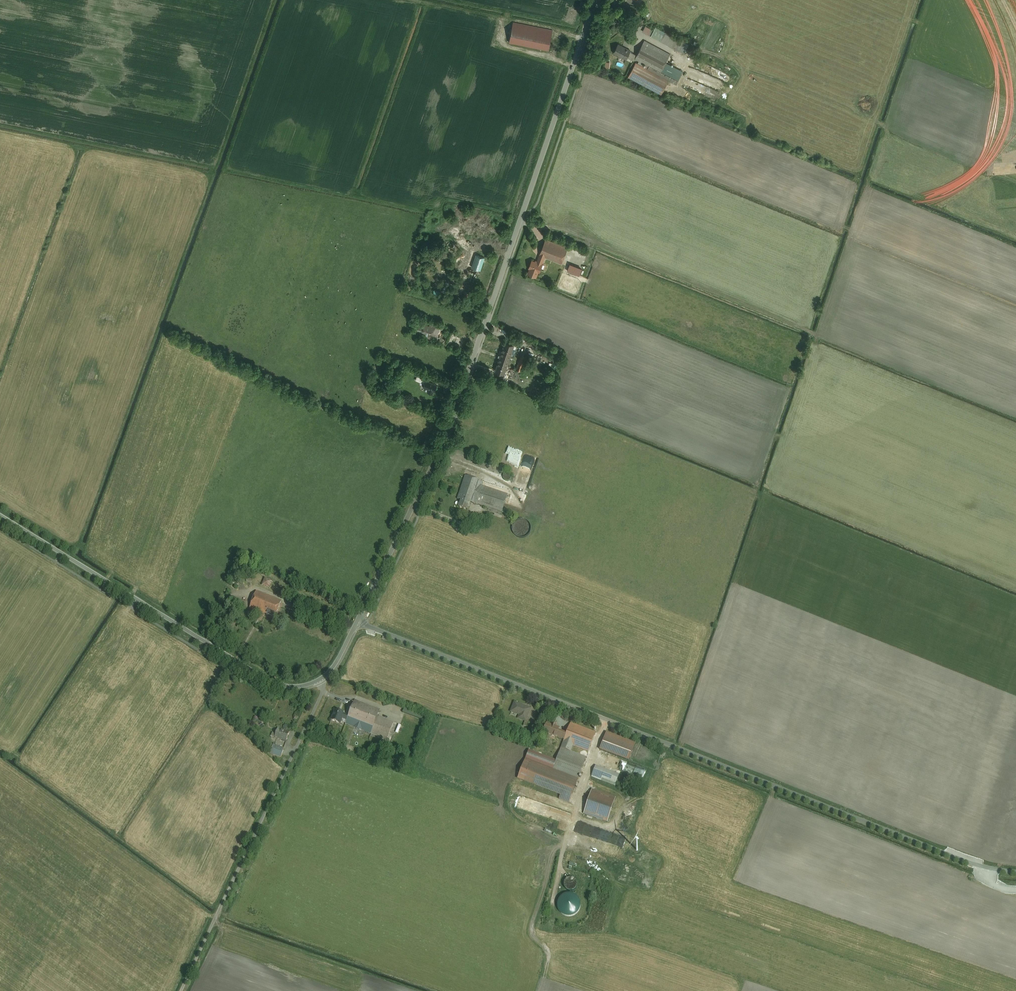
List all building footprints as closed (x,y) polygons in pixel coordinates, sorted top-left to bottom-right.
[(549,33),(511,26),(508,43),(546,50),(549,33)] [(654,30),(650,38),(679,50),(683,42),(654,30)] [(624,61),(626,56),(660,72),(668,55),(642,43),(635,56),(614,46),(610,54),(624,61)] [(680,79),(685,70),(668,62),(663,71),(680,79)] [(666,82),(633,66),(628,76),(661,92),(666,82)] [(565,249),(542,240),(533,264),(531,263),(526,276),(536,279),(544,258),(559,264),(565,249)] [(485,256),(477,254),(473,267),(481,270),(485,256)] [(572,263),(569,270),(581,275),(584,268),(572,263)] [(562,273),(559,280),(577,287),(580,280),(562,273)] [(469,293),(460,291),(458,296),(467,299),(469,293)] [(416,324),(413,332),(448,344),(453,329),(426,320),(423,327),(416,324)] [(504,375),(514,347),(505,343),(494,372),(504,375)] [(521,356),(515,370),(521,372),(523,366),(527,367),(530,359),(521,356)] [(436,386),(425,381),(422,387),(433,393),(436,386)] [(527,462),(534,464),(536,456),(529,454),(527,462)] [(512,478),(512,477),(512,476),(512,474),(510,472),(508,471),(507,471),(506,470),(505,471),(503,471),(501,472),(501,473),(500,475),(499,477),(500,478),(500,480),(501,481),(502,482),(504,483),(505,483),(507,483),(508,483),(509,483),(510,481),(512,479),(512,478)] [(505,497),(475,487),(478,480),(465,475),(456,499),(460,501),(456,511),(465,514),(470,502),(499,512),(505,497)] [(530,531),(530,529),(530,528),(530,526),(529,524),(528,523),(526,522),(525,521),(523,521),(521,521),(520,521),(518,521),(517,522),(515,523),(514,525),(514,526),(513,528),(513,530),(513,532),(514,533),(515,535),(516,536),(517,537),(518,537),(520,538),(522,538),(523,538),(525,537),(527,537),(528,535),(529,535),(530,533),(530,531)] [(266,577),(263,586),(271,588),(274,580),(266,577)] [(281,603),(255,593),(249,609),(275,620),(281,603)] [(338,727),(340,722),(386,740),(392,724),(376,718),(378,712),(354,702),(348,720),(342,718),(343,716),(336,713),(331,724),(338,727)] [(525,723),(531,707),(513,702),(510,712),(521,716),(519,721),(525,723)] [(576,779),(585,755),(569,750),(571,744),(587,749),(592,733),(568,725),(565,736),(558,733),(559,730),(551,727),(548,735),(564,741),(561,750),(559,749),(552,770),(576,779)] [(288,734),(271,729),(268,738),(285,743),(288,734)] [(602,747),(628,756),(631,747),(605,738),(602,747)] [(282,749),(272,747),(270,753),(280,755),(282,749)] [(628,772),(641,778),(645,770),(632,763),(628,772)] [(617,785),(620,777),(595,767),(591,776),(617,785)] [(614,802),(590,793),(581,819),(604,827),(614,802)] [(612,833),(613,839),(612,839),(612,842),(617,842),(617,846),(629,846),(629,838),(618,838),(618,833),(612,833)] [(578,888),(576,878),(567,880),(569,889),(578,888)] [(573,916),(582,913),(582,903),(579,893),(569,893),(559,896),(559,904),(563,915),(573,916)]
